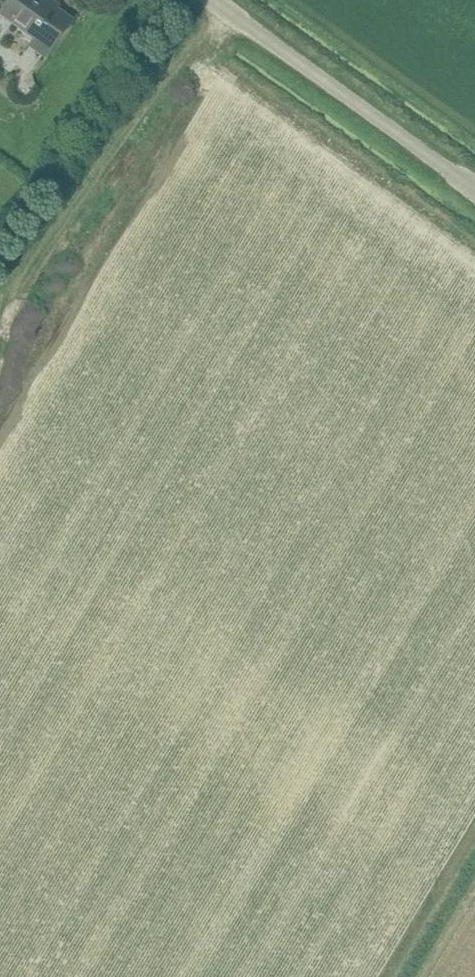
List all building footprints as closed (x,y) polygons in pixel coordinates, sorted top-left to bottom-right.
[(60,36),(72,19),(44,0),(9,0),(0,13),(0,15),(49,50),(60,36)]
